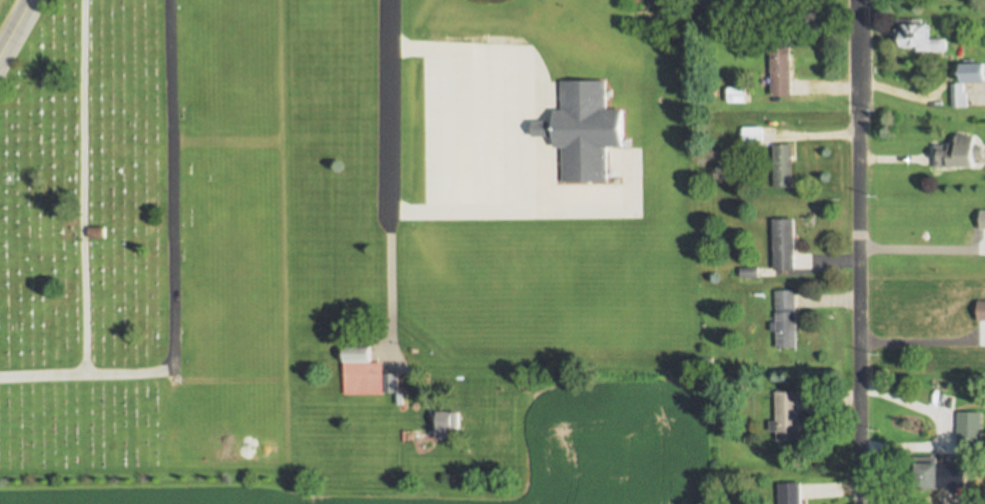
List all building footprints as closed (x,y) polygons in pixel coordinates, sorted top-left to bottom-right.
[(699,4),(713,15),(720,6),(712,0),(702,0),(699,4)] [(899,19),(898,30),(895,30),(895,38),(903,38),(902,47),(918,47),(917,52),(949,52),(949,39),(931,38),(932,25),(920,25),(921,20),(899,19)] [(478,32),(479,113),(515,113),(514,31),(478,32)] [(770,46),(770,95),(790,95),(790,46),(770,46)] [(964,65),(962,65),(961,80),(984,80),(984,63),(974,63),(974,60),(964,60),(964,65)] [(951,84),(951,108),(966,108),(966,92),(964,92),(964,84),(951,84)] [(727,87),(726,101),(746,102),(746,87),(727,87)] [(742,126),(742,146),(761,147),(761,127),(742,126)] [(956,136),(956,145),(935,145),(936,167),(977,166),(976,136),(956,136)] [(773,144),(774,187),(793,187),(792,143),(773,144)] [(773,219),(774,271),(796,271),(796,219),(773,219)] [(107,228),(91,228),(91,238),(108,237),(107,228)] [(740,268),(740,278),(759,278),(759,268),(740,268)] [(777,292),(779,350),(798,349),(796,291),(777,292)] [(343,346),(343,395),(383,395),(383,363),(369,363),(369,346),(343,346)] [(385,373),(385,391),(396,391),(396,373),(385,373)] [(776,393),(777,421),(770,421),(771,431),(778,431),(778,443),(801,442),(801,431),(804,431),(804,422),(800,422),(800,393),(776,393)] [(959,411),(958,456),(981,457),(983,412),(959,411)] [(438,413),(438,438),(452,438),(452,430),(460,430),(460,413),(438,413)] [(961,464),(939,463),(939,457),(913,456),(912,486),(961,487),(961,464)] [(778,484),(779,503),(803,503),(802,489),(802,482),(778,484)]
